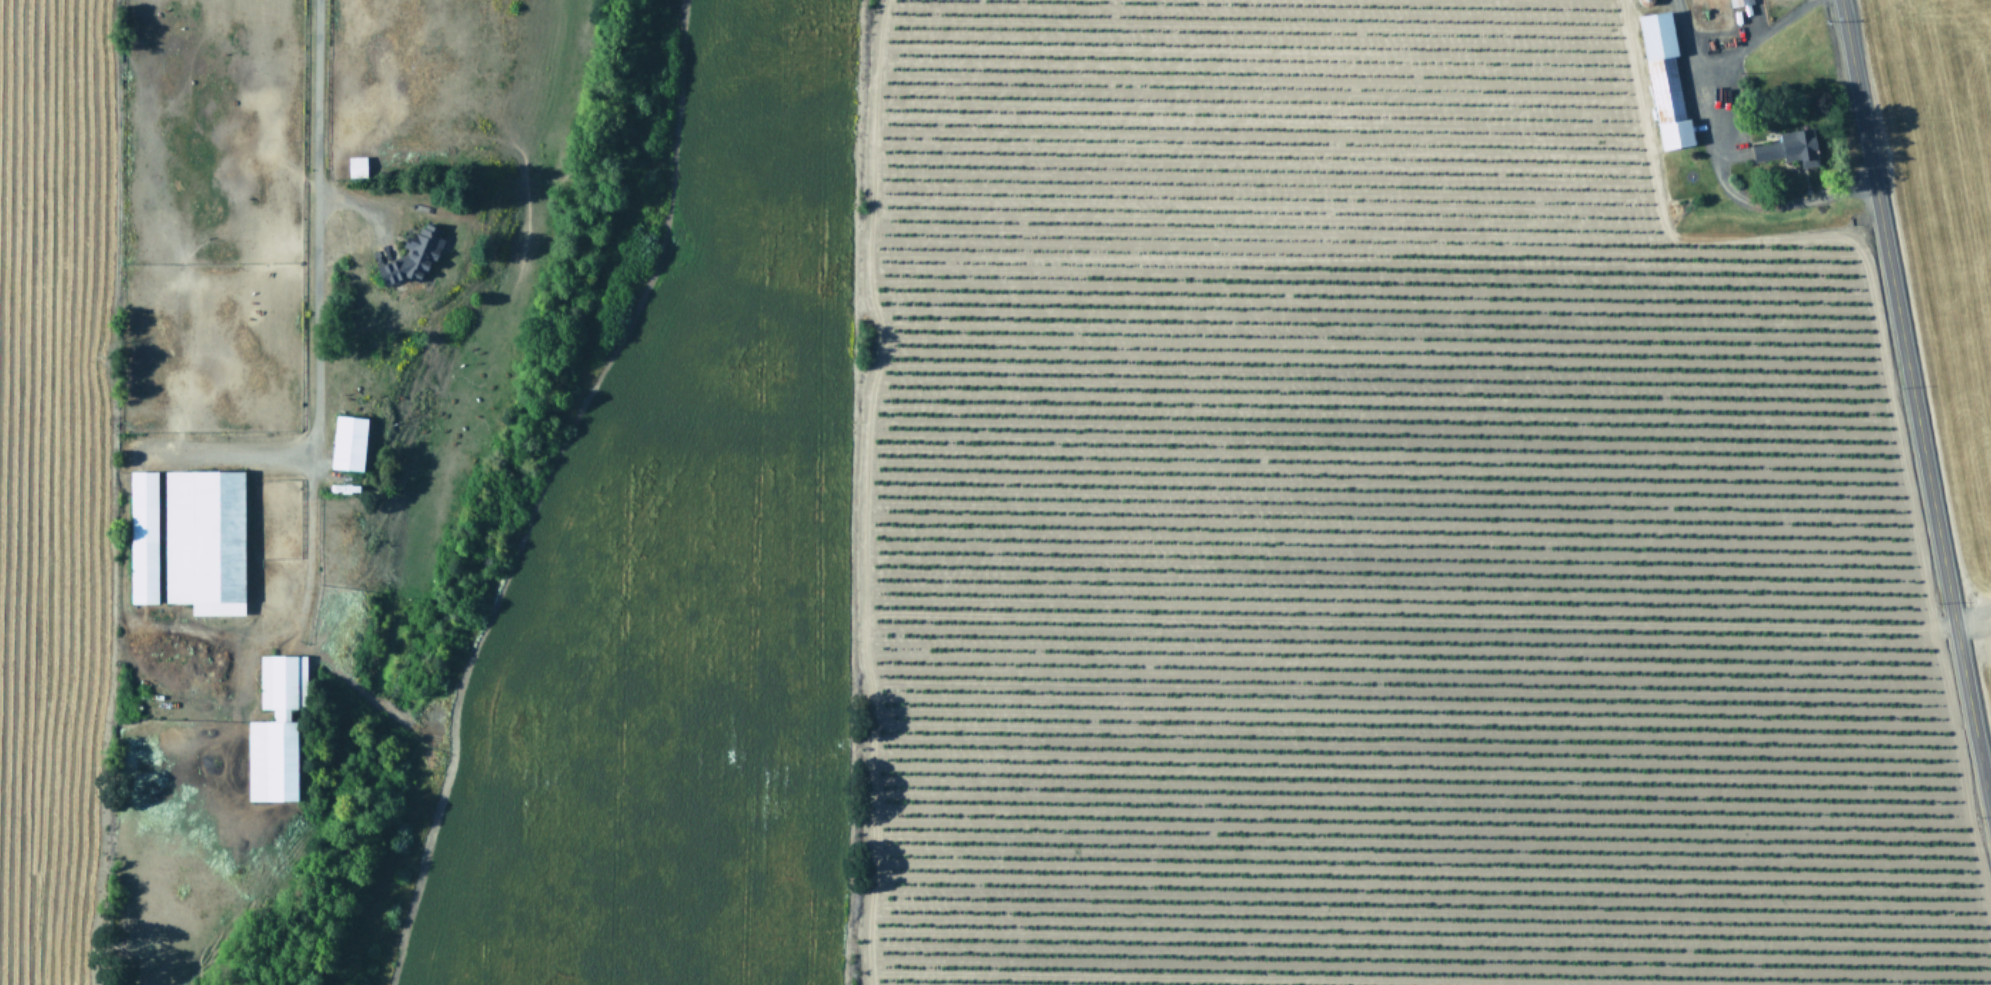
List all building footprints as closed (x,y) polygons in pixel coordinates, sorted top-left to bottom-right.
[(1639,14),(1662,148),(1694,142),(1689,117),(1687,118),(1668,9),(1639,14)] [(1780,131),(1781,139),(1752,143),(1754,159),(1785,154),(1785,159),(1801,157),(1802,166),(1819,163),(1813,126),(1780,131)] [(366,174),(365,154),(347,155),(348,175),(366,174)] [(375,265),(382,285),(406,276),(419,281),(422,272),(426,271),(430,260),(436,257),(444,237),(438,235),(441,228),(423,221),(419,230),(406,235),(403,243),(407,253),(375,265)] [(332,468),(363,469),(366,416),(334,414),(332,468)] [(131,602),(158,602),(157,469),(129,470),(131,602)] [(243,469),(164,469),(165,601),(191,601),(191,614),(244,613),(243,469)] [(297,799),(296,720),(289,720),(289,706),(306,706),(306,654),(260,654),(260,707),(272,707),(272,720),(248,720),(248,800),(297,799)]
